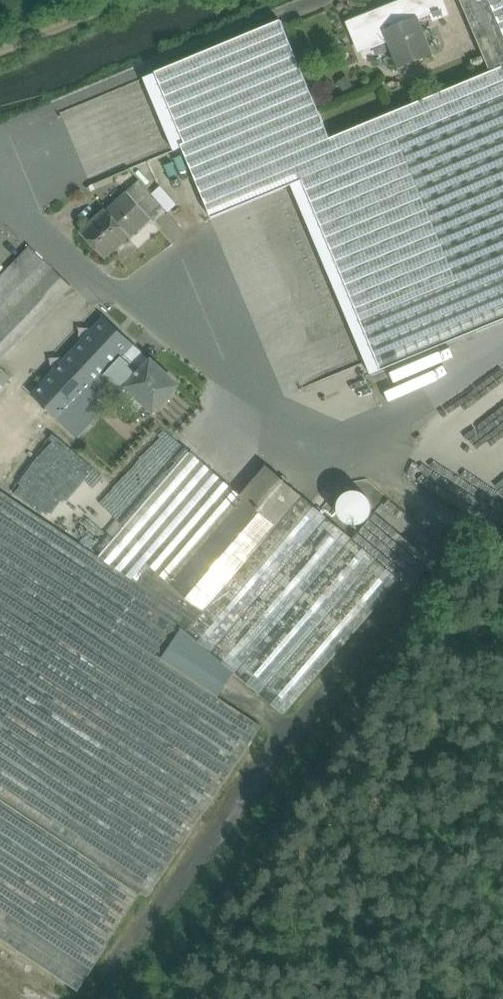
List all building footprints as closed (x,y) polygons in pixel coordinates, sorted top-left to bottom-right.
[(330,138),(281,20),(156,72),(185,143),(182,145),(212,217),(292,184),(291,184),(297,182),(303,180),(382,369),(502,319),(502,0),(461,0),(491,72),(330,138)] [(349,23),(357,42),(383,31),(399,69),(434,55),(419,17),(432,12),(435,18),(447,14),(442,0),(407,0),(349,23)] [(139,182),(107,211),(106,210),(82,232),(105,258),(128,237),(130,238),(150,220),(153,223),(166,212),(139,182)] [(0,276),(0,323),(53,268),(29,246),(0,276)] [(0,323),(0,360),(71,286),(53,268),(0,323)] [(105,317),(32,395),(72,432),(94,408),(84,398),(106,375),(121,359),(134,345),(105,317)] [(152,361),(142,371),(135,364),(131,368),(121,359),(106,375),(116,385),(119,380),(153,412),(178,385),(152,361)] [(459,392),(471,410),(441,430),(472,477),(493,463),(502,478),(502,364),(459,392)] [(0,490),(0,799),(147,897),(261,726),(161,659),(183,627),(187,631),(302,496),(266,465),(241,495),(167,580),(151,565),(139,583),(122,572),(0,490)] [(210,470),(122,572),(139,583),(151,565),(167,580),(241,495),(210,470)] [(425,470),(419,480),(449,498),(448,499),(483,519),(495,500),(463,480),(457,489),(425,470)] [(370,514),(372,508),(370,501),(367,496),(361,492),(355,491),(348,492),(343,496),(339,502),(338,508),(339,515),(343,520),(348,524),(355,525),(361,524),(367,520),(370,514)] [(400,580),(302,496),(187,631),(284,715),(400,580)]
